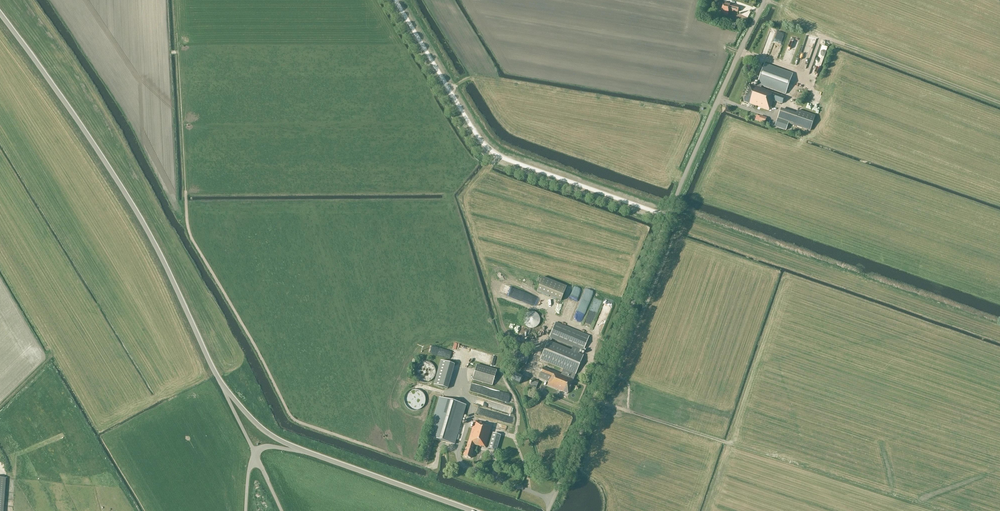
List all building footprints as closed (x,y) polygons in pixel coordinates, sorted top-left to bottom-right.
[(739,7),(737,6),(724,3),(721,15),(728,17),(729,11),(733,12),(734,11),(738,12),(739,7)] [(777,59),(784,33),(777,31),(770,57),(777,59)] [(810,58),(816,38),(806,35),(801,55),(799,54),(795,67),(805,70),(809,58),(810,58)] [(791,37),(784,59),(791,61),(798,39),(791,37)] [(815,63),(820,64),(826,46),(818,44),(812,64),(814,65),(815,63)] [(793,74),(764,64),(757,84),(756,87),(749,85),(744,102),(769,110),(770,106),(771,107),(773,101),(782,104),(785,97),(761,89),(762,86),(786,94),(793,74)] [(780,110),(779,115),(775,126),(786,130),(789,123),(810,131),(815,116),(798,110),(796,115),(780,110)] [(566,287),(542,277),(537,291),(561,301),(566,287)] [(583,289),(576,286),(565,315),(573,318),(583,289)] [(518,295),(519,290),(509,287),(507,292),(518,295)] [(588,289),(578,318),(585,320),(595,292),(588,289)] [(605,311),(608,313),(613,304),(608,301),(604,306),(607,308),(605,311)] [(532,312),(531,312),(530,312),(529,312),(527,313),(525,314),(524,316),(523,319),(523,320),(523,321),(524,322),(524,324),(525,325),(526,326),(527,327),(528,327),(529,328),(530,328),(532,328),(533,328),(534,328),(535,328),(536,327),(537,326),(539,324),(540,322),(540,321),(540,319),(540,318),(539,317),(539,316),(538,315),(537,314),(537,313),(536,313),(535,312),(534,312),(533,312),(532,312)] [(583,351),(589,337),(555,323),(549,338),(540,360),(571,373),(569,378),(556,373),(557,370),(549,367),(548,369),(543,367),(539,378),(549,382),(548,385),(568,394),(573,380),(583,356),(550,342),(552,339),(583,351)] [(461,359),(463,353),(435,344),(433,349),(445,354),(444,356),(453,359),(452,361),(455,363),(457,357),(461,359)] [(512,359),(526,365),(529,356),(515,351),(512,359)] [(428,362),(425,361),(422,362),(419,363),(417,364),(416,367),(414,369),(414,372),(414,375),(416,377),(417,380),(419,381),(422,382),(425,383),(428,382),(430,381),(432,380),(434,377),(435,375),(436,372),(435,369),(434,367),(432,364),(430,363),(428,362)] [(454,365),(441,361),(434,385),(447,389),(454,365)] [(497,370),(477,365),(472,380),(492,385),(497,370)] [(522,377),(515,374),(512,381),(520,384),(522,377)] [(539,382),(533,380),(530,387),(535,390),(539,382)] [(453,444),(465,405),(440,398),(429,437),(453,444)] [(497,409),(495,414),(509,418),(511,413),(497,409)] [(470,459),(474,445),(485,448),(491,427),(487,426),(487,425),(474,421),(463,457),(470,459)] [(4,454),(9,451),(0,432),(0,446),(4,454)] [(500,437),(492,434),(488,449),(496,451),(500,437)]
